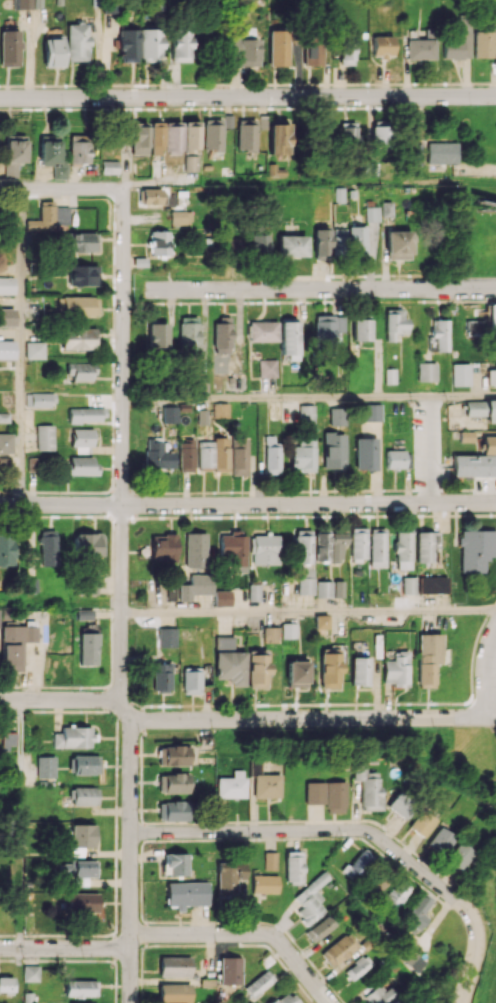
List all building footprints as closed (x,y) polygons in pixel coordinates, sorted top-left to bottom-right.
[(12,10),(31,9),(31,0),(11,0),(12,10)] [(105,14),(117,13),(116,0),(105,0),(105,14)] [(443,58),(470,59),(471,18),(458,18),(458,35),(444,35),(443,58)] [(66,61),(86,61),(86,24),(65,24),(66,61)] [(172,29),(172,62),(191,61),(190,28),(172,29)] [(139,29),(118,29),(118,62),(138,62),(139,29)] [(140,60),(160,60),(159,29),(139,29),(140,60)] [(19,66),(18,30),(0,30),(0,66),(19,66)] [(287,66),(288,30),(270,30),(269,65),(287,66)] [(474,57),(492,58),(493,31),(474,31),(474,57)] [(353,65),(353,35),(340,34),(340,65),(353,65)] [(372,36),(372,56),(393,56),(393,36),(372,36)] [(42,39),(43,67),(62,66),(62,38),(42,39)] [(229,60),(239,61),(239,66),(259,66),(259,39),(230,38),(229,60)] [(408,60),(435,59),(435,39),(407,39),(408,60)] [(322,66),(322,41),(304,41),(304,65),(322,66)] [(222,120),(204,119),(203,149),(221,150),(222,120)] [(237,119),(236,150),(255,151),(256,119),(237,119)] [(199,122),(184,121),(182,171),(196,171),(196,152),(198,152),(199,122)] [(130,154),(147,155),(147,123),(131,122),(130,154)] [(181,122),(162,122),(150,122),(150,154),(160,154),(160,151),(182,150),(181,122)] [(356,122),(340,122),(341,147),(356,147),(356,122)] [(269,124),(269,154),(288,154),(288,123),(269,124)] [(372,125),(371,149),(387,149),(388,126),(372,125)] [(67,163),(87,164),(88,135),(68,135),(67,163)] [(4,162),(23,163),(24,137),(4,136),(4,162)] [(38,163),(57,164),(57,136),(38,136),(38,163)] [(428,164),(457,163),(457,142),(427,142),(428,164)] [(422,164),(423,144),(407,143),(406,164),(422,164)] [(118,161),(101,161),(101,174),(118,174),(118,161)] [(51,178),(65,179),(65,165),(51,165),(51,178)] [(345,202),(345,188),(336,187),(336,202),(345,202)] [(161,189),(142,189),(142,204),(161,204),(161,189)] [(68,206),(53,207),(52,200),(39,201),(39,219),(27,220),(27,229),(53,228),(53,224),(69,224),(68,206)] [(382,217),(392,217),(392,204),(382,204),(382,217)] [(378,222),(379,207),(365,207),(365,221),(378,222)] [(171,224),(191,224),(191,211),(171,211),(171,224)] [(365,226),(348,226),(348,255),(365,255),(365,226)] [(332,253),(345,253),(346,228),(333,228),(332,253)] [(329,229),(313,229),(314,259),(330,259),(329,229)] [(168,230),(149,231),(150,256),(169,255),(168,230)] [(386,231),(387,260),(410,259),(410,231),(386,231)] [(95,252),(96,233),(66,232),(66,252),(95,252)] [(268,234),(251,234),(251,254),(268,253),(268,234)] [(305,235),(278,235),(277,256),(305,257),(305,235)] [(241,238),(222,238),(222,254),(240,254),(241,238)] [(98,285),(97,265),(68,266),(69,286),(98,285)] [(14,294),(15,277),(0,277),(0,294),(14,294)] [(97,316),(97,297),(57,296),(57,315),(97,316)] [(487,303),(487,320),(466,320),(466,335),(495,335),(495,303),(487,303)] [(14,327),(15,309),(0,308),(0,326),(14,327)] [(402,310),(385,309),(385,341),(394,341),(394,334),(407,334),(407,318),(402,318),(402,310)] [(345,332),(345,316),(316,315),(315,353),(333,353),(334,332),(345,332)] [(179,317),(178,354),(198,355),(199,317),(179,317)] [(213,319),(214,353),(231,353),(230,319),(213,319)] [(351,340),(369,340),(369,319),(352,319),(351,340)] [(448,351),(448,319),(430,319),(430,351),(448,351)] [(277,341),(277,321),(248,321),(248,341),(277,341)] [(281,358),(298,358),(297,321),(280,321),(281,358)] [(166,323),(147,324),(148,350),(167,349),(166,323)] [(95,328),(62,327),(62,349),(94,350),(95,328)] [(14,359),(15,340),(0,340),(0,359),(14,359)] [(25,359),(43,359),(43,342),(25,342),(25,359)] [(276,376),(276,359),(259,360),(259,377),(276,376)] [(68,381),(93,381),(93,362),(68,363),(68,381)] [(417,380),(435,381),(436,363),(417,362),(417,380)] [(487,385),(495,385),(495,362),(495,369),(487,369),(487,385)] [(470,363),(452,364),(452,386),(470,385),(470,363)] [(395,369),(384,369),(385,384),(395,383),(395,369)] [(55,405),(55,392),(26,393),(26,406),(55,405)] [(495,422),(495,400),(465,400),(465,417),(486,416),(486,423),(495,422)] [(228,403),(213,403),(213,419),(228,419),(228,403)] [(380,403),(364,403),(364,421),(381,421),(380,403)] [(314,423),(314,405),(299,405),(299,423),(314,423)] [(177,423),(177,406),(162,406),(163,423),(177,423)] [(345,426),(345,408),(330,407),(329,426),(345,426)] [(104,408),(69,408),(69,423),(104,423),(104,408)] [(198,424),(207,424),(207,409),(197,410),(198,424)] [(52,450),(53,425),(36,425),(36,450),(52,450)] [(93,429),(75,429),(75,446),(93,446),(93,429)] [(324,469),(345,469),(344,432),(323,433),(324,469)] [(11,433),(0,433),(0,453),(11,453),(11,433)] [(280,443),(275,443),(275,436),(265,436),(265,474),(280,474),(280,443)] [(495,454),(495,436),(482,436),(483,454),(495,454)] [(228,472),(229,437),(214,437),(213,471),(228,472)] [(314,437),(298,437),(299,446),(290,447),(291,470),(315,470),(314,437)] [(376,470),(377,438),(356,437),(355,469),(376,470)] [(232,475),(248,475),(247,438),(231,438),(232,475)] [(175,467),(175,451),(169,451),(169,439),(145,439),(145,468),(175,467)] [(194,440),(179,440),(178,471),(194,472),(194,440)] [(197,467),(213,467),(213,441),(198,441),(197,467)] [(411,468),(410,451),(385,451),(386,469),(411,468)] [(450,455),(450,478),(495,479),(495,456),(450,455)] [(68,474),(95,475),(96,457),(68,456),(68,474)] [(28,471),(41,470),(40,457),(28,458),(28,471)] [(351,559),(367,559),(366,528),(350,528),(351,559)] [(370,529),(370,567),(386,567),(386,529),(370,529)] [(41,566),(57,566),(56,530),(40,530),(41,566)] [(311,530),(293,530),(294,563),(312,563),(311,530)] [(460,573),(486,572),(486,556),(495,556),(495,530),(459,531),(460,573)] [(247,536),(240,536),(240,531),(229,531),(229,535),(219,535),(219,557),(229,558),(229,572),(246,572),(247,536)] [(315,561),(330,560),(330,532),(314,533),(315,561)] [(346,560),(345,532),(330,533),(331,561),(346,560)] [(395,532),(396,569),(412,569),(412,532),(395,532)] [(417,532),(416,562),(435,562),(435,544),(439,544),(439,532),(417,532)] [(13,533),(0,533),(0,565),(13,566),(13,533)] [(103,555),(102,533),(73,533),(73,556),(103,555)] [(185,533),(185,567),(206,567),(206,533),(185,533)] [(151,560),(176,561),(177,535),(151,535),(151,560)] [(252,535),(252,564),(278,565),(278,535),(252,535)] [(213,594),(212,574),(189,574),(190,584),(179,584),(179,601),(191,601),(191,595),(213,594)] [(402,594),(416,593),(415,576),(402,577),(402,594)] [(419,593),(447,593),(447,576),(419,576),(419,593)] [(314,594),(314,578),(298,578),(298,594),(314,594)] [(315,597),(332,597),(332,581),(316,581),(315,597)] [(343,581),(333,581),(334,597),(343,597),(343,581)] [(260,601),(259,584),(248,584),(248,601),(260,601)] [(176,600),(175,587),(167,587),(167,601),(176,600)] [(215,606),(231,605),(231,591),(214,591),(215,606)] [(328,615),(315,615),(315,634),(328,634),(328,615)] [(282,637),(296,638),(297,623),(282,623),(282,637)] [(79,664),(97,665),(97,624),(86,624),(85,633),(79,633),(79,664)] [(23,642),(37,642),(37,626),(2,626),(1,671),(23,671),(23,642)] [(264,642),(279,642),(279,627),(264,627),(264,642)] [(158,647),(177,647),(177,628),(158,628),(158,647)] [(441,634),(417,634),(418,688),(435,687),(435,663),(442,663),(441,634)] [(245,686),(245,652),(234,652),(233,636),(215,637),(215,679),(229,678),(229,686),(245,686)] [(320,688),(339,687),(339,651),(319,651),(320,688)] [(408,687),(408,651),(392,651),(392,661),(383,660),(382,682),(391,682),(391,687),(408,687)] [(247,687),(267,688),(268,655),(248,654),(247,687)] [(368,685),(368,657),(351,657),(351,685),(368,685)] [(286,661),(287,687),(308,687),(307,661),(286,661)] [(171,691),(170,663),(152,664),(153,692),(171,691)] [(200,670),(183,671),(183,694),(201,693),(200,670)] [(97,746),(97,733),(91,733),(91,726),(61,727),(61,732),(53,732),(53,747),(97,746)] [(2,751),(15,751),(15,732),(2,732),(2,751)] [(188,765),(188,746),(157,746),(157,765),(188,765)] [(99,774),(99,755),(71,755),(71,774),(99,774)] [(55,756),(36,756),(37,777),(55,777),(55,756)] [(250,774),(259,772),(257,761),(248,763),(250,774)] [(360,780),(359,810),(377,810),(378,773),(362,772),(362,762),(350,762),(350,780),(360,780)] [(244,797),(244,770),(231,770),(231,777),(216,778),(216,797),(244,797)] [(189,773),(158,774),(158,793),(189,793),(189,773)] [(279,774),(253,775),(254,798),(280,797),(279,774)] [(344,781),(304,782),(305,804),(326,804),(326,812),(344,812),(344,781)] [(72,805),(98,805),(98,787),(73,787),(72,805)] [(414,803),(395,791),(385,807),(403,819),(414,803)] [(191,820),(191,801),(158,801),(158,821),(191,820)] [(406,827),(421,838),(435,820),(420,809),(406,827)] [(94,847),(95,825),(71,824),(71,836),(66,836),(66,855),(83,856),(84,847),(94,847)] [(425,843),(440,855),(454,838),(439,826),(425,843)] [(471,851),(456,842),(445,862),(460,870),(471,851)] [(355,875),(372,856),(364,848),(346,867),(355,875)] [(284,883),(301,884),(301,852),(285,851),(284,883)] [(276,852),(263,852),(263,870),(276,870),(276,852)] [(187,876),(188,854),(163,853),(163,875),(187,876)] [(97,861),(59,862),(60,879),(73,879),(73,886),(88,886),(88,877),(97,877),(97,861)] [(216,895),(235,895),(235,879),(243,879),(244,863),(217,862),(216,895)] [(293,896),(302,907),(295,912),(306,926),(324,911),(318,903),(323,899),(315,889),(328,878),(323,871),(293,896)] [(277,893),(277,875),(251,875),(251,893),(277,893)] [(410,889),(399,878),(378,900),(390,911),(410,889)] [(165,883),(165,905),(175,905),(175,911),(183,911),(183,905),(207,905),(207,882),(165,883)] [(400,925),(415,934),(425,916),(421,914),(431,897),(419,890),(400,925)] [(99,893),(66,893),(66,913),(99,912),(99,893)] [(335,923),(326,913),(305,933),(314,943),(335,923)] [(320,954),(331,968),(358,946),(346,932),(320,954)] [(373,964),(366,955),(344,970),(350,980),(373,964)] [(191,957),(158,956),(158,977),(190,977),(191,957)] [(240,957),(220,957),(219,984),(240,985),(240,957)] [(39,965),(23,965),(23,981),(39,981),(39,965)] [(252,998),(273,980),(264,970),(243,987),(252,998)] [(14,977),(0,977),(0,992),(14,992),(14,977)] [(64,997),(96,997),(96,981),(65,980),(64,997)] [(190,1000),(190,983),(158,984),(159,1001),(190,1000)] [(398,997),(391,987),(384,991),(380,985),(361,997),(364,1002),(388,1002),(398,997)] [(289,990),(272,1002),(299,1002),(289,990)]
